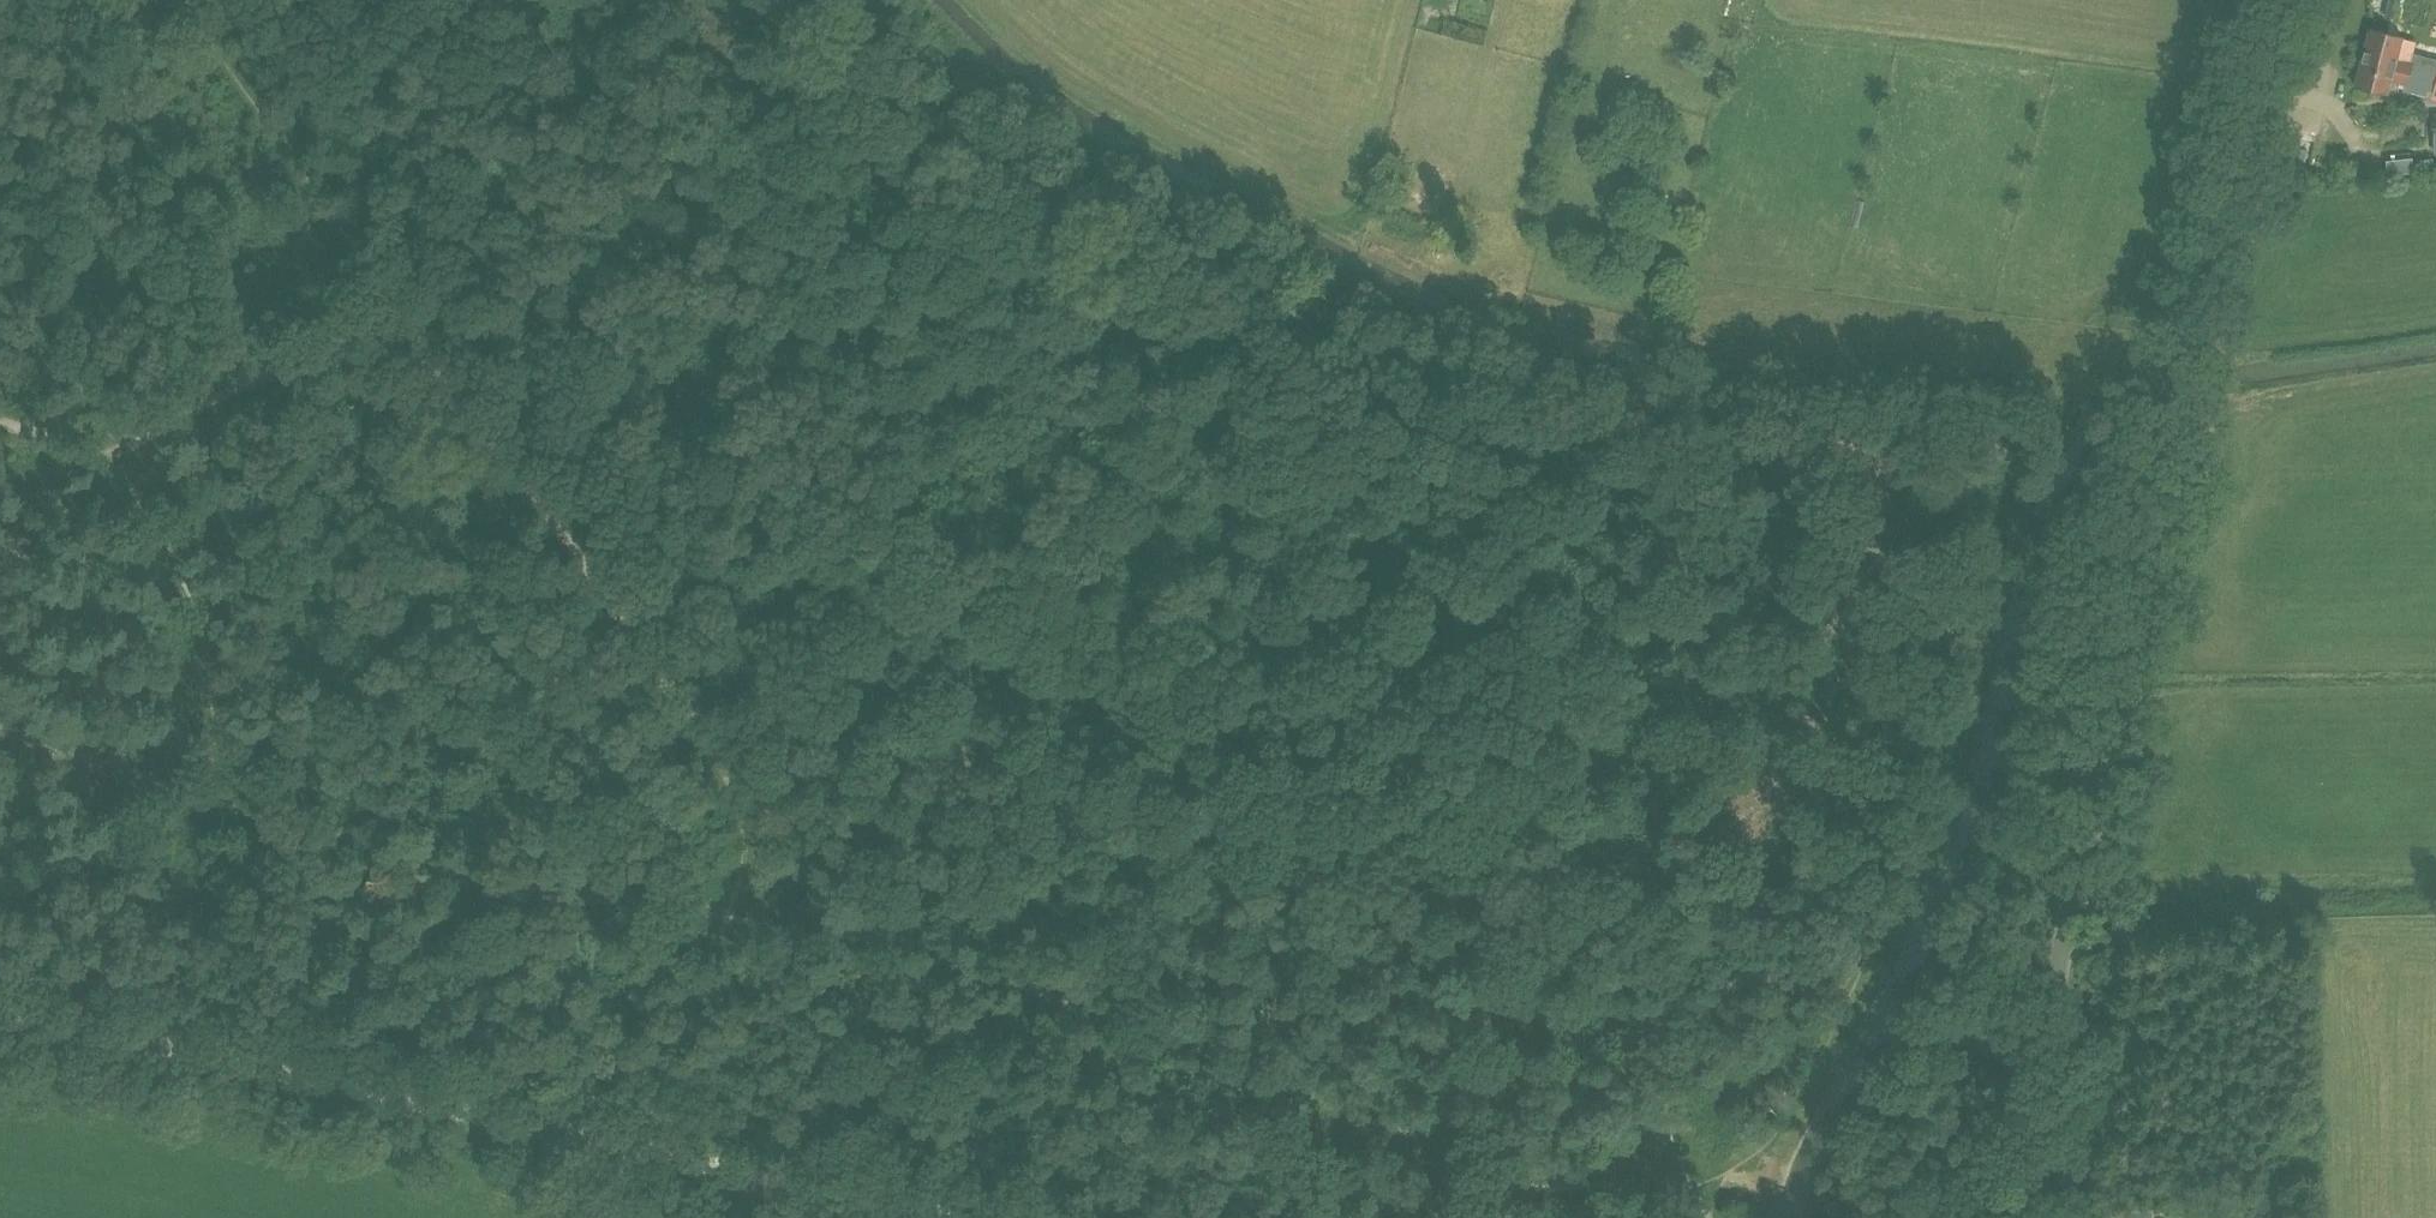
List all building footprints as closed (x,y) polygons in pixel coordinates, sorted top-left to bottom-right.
[(2369,29),(2354,85),(2388,94),(2391,81),(2406,85),(2405,90),(2426,96),(2428,91),(2435,93),(2435,88),(2435,60),(2413,54),(2411,62),(2397,58),(2403,38),(2369,29)]
